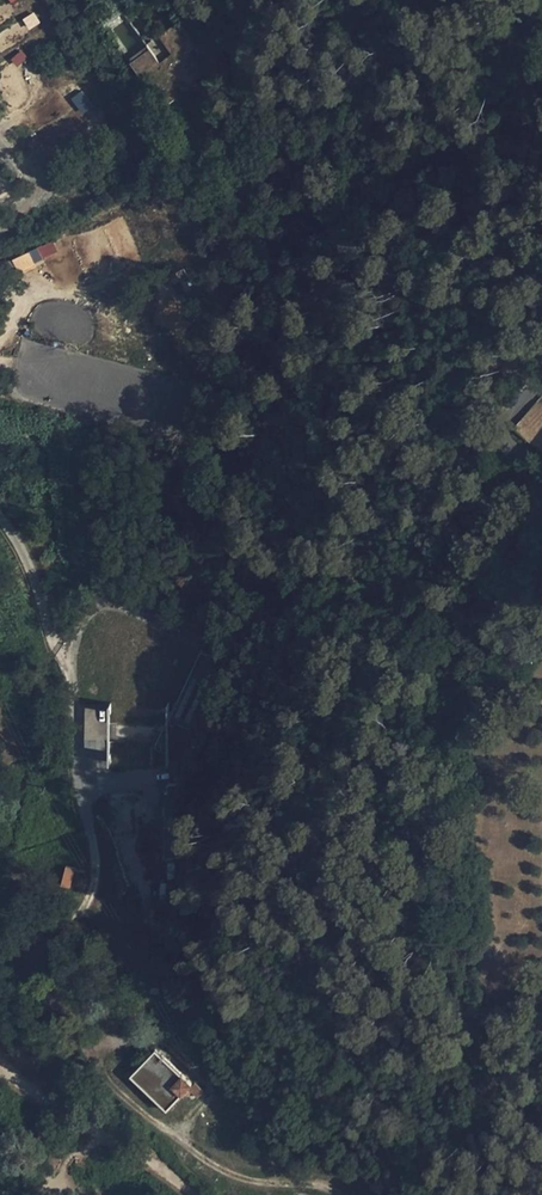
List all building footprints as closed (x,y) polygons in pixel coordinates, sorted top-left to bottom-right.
[(22,19),(29,30),(40,22),(34,12),(22,19)] [(179,24),(158,39),(170,57),(160,65),(147,48),(129,61),(132,65),(130,66),(139,80),(142,78),(155,96),(158,94),(167,106),(195,86),(194,84),(212,71),(206,63),(197,69),(187,56),(196,49),(179,24)] [(17,67),(27,57),(20,50),(10,60),(17,67)] [(80,113),(92,107),(83,91),(71,96),(80,113)] [(15,144),(6,149),(15,163),(23,157),(15,144)] [(28,253),(12,259),(15,267),(17,273),(33,266),(28,253)] [(15,267),(12,259),(0,265),(3,271),(15,267)] [(108,706),(84,706),(85,749),(95,749),(96,762),(110,762),(108,706)] [(70,890),(71,883),(74,870),(65,868),(61,887),(70,890)] [(154,1052),(132,1075),(166,1107),(188,1084),(154,1052)]
